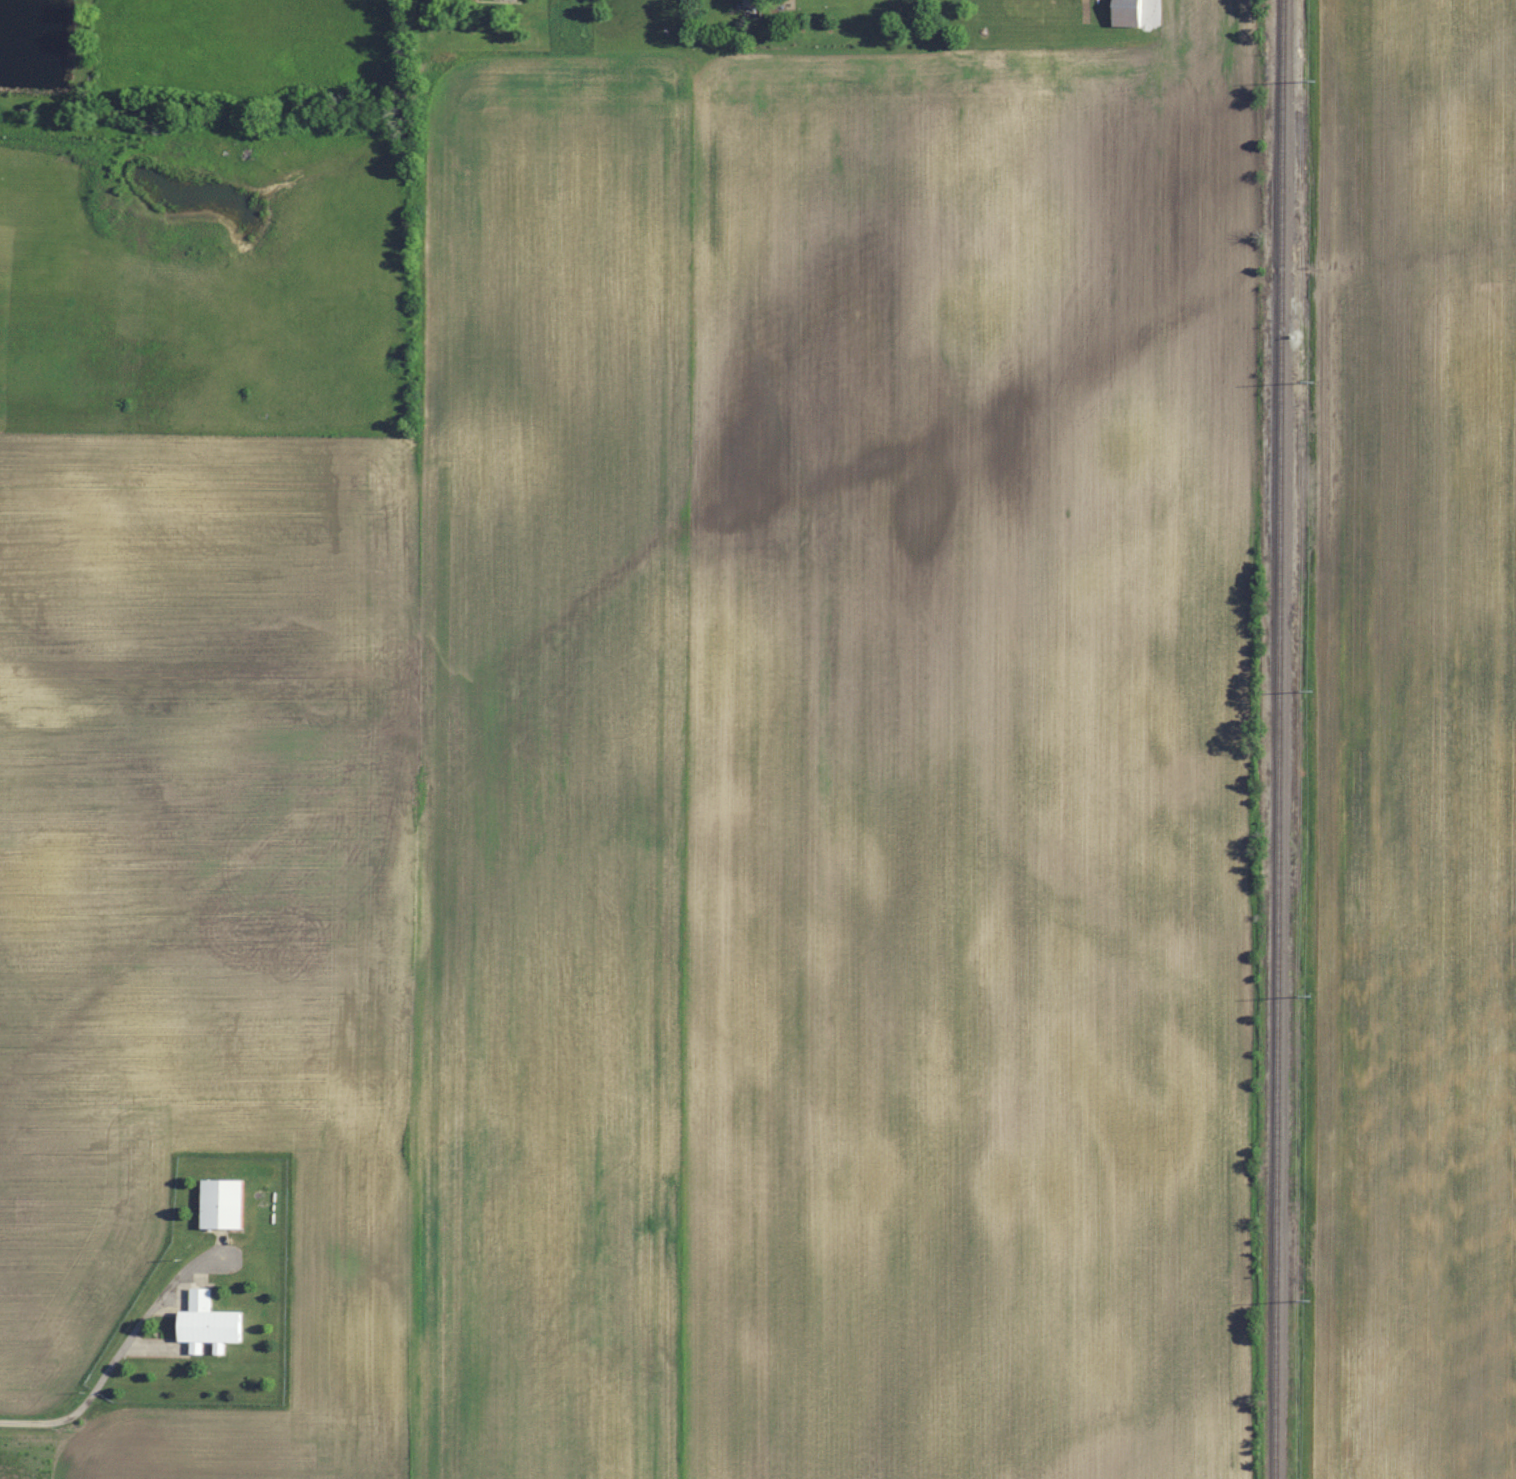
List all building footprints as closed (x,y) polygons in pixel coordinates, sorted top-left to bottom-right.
[(1115,28),(1145,28),(1145,0),(1115,0),(1115,28)] [(246,1228),(246,1179),(205,1179),(205,1228),(246,1228)] [(213,1311),(213,1288),(192,1288),(192,1310),(184,1310),(183,1341),(194,1341),(194,1354),(227,1354),(227,1341),(245,1341),(246,1311),(213,1311)]
